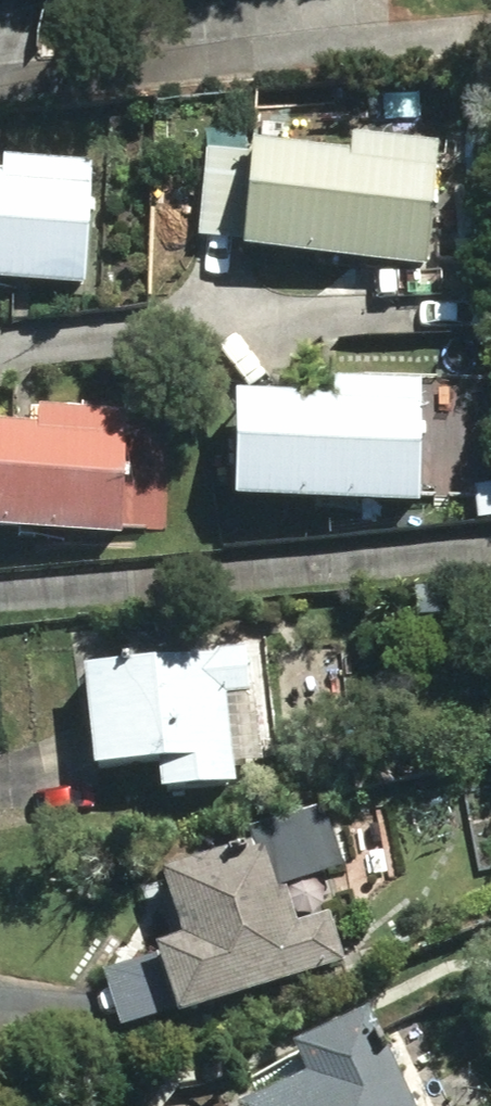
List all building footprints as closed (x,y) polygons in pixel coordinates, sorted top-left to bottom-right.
[(243,271),(429,283),(438,158),(350,152),(349,170),(206,161),(199,254),(244,257),(243,271)] [(87,301),(90,176),(0,173),(0,299),(87,301)] [(234,523),(421,525),(422,398),(333,398),(333,417),(235,417),(234,523)] [(123,552),(123,429),(36,428),(36,447),(0,447),(0,552),(123,552)] [(473,500),(477,534),(490,532),(490,498),(473,500)] [(410,592),(413,619),(466,614),(463,585),(410,592)] [(150,770),(153,798),(228,788),(220,699),(243,697),(238,656),(72,676),(83,779),(150,770)] [(96,977),(114,1033),(169,1015),(171,1025),(339,966),(323,920),(289,932),(276,893),(338,872),(317,810),(253,832),(257,840),(152,876),(177,946),(148,955),(149,958),(96,977)] [(359,1017),(284,1055),(298,1083),(254,1105),(404,1105),(359,1017)]
